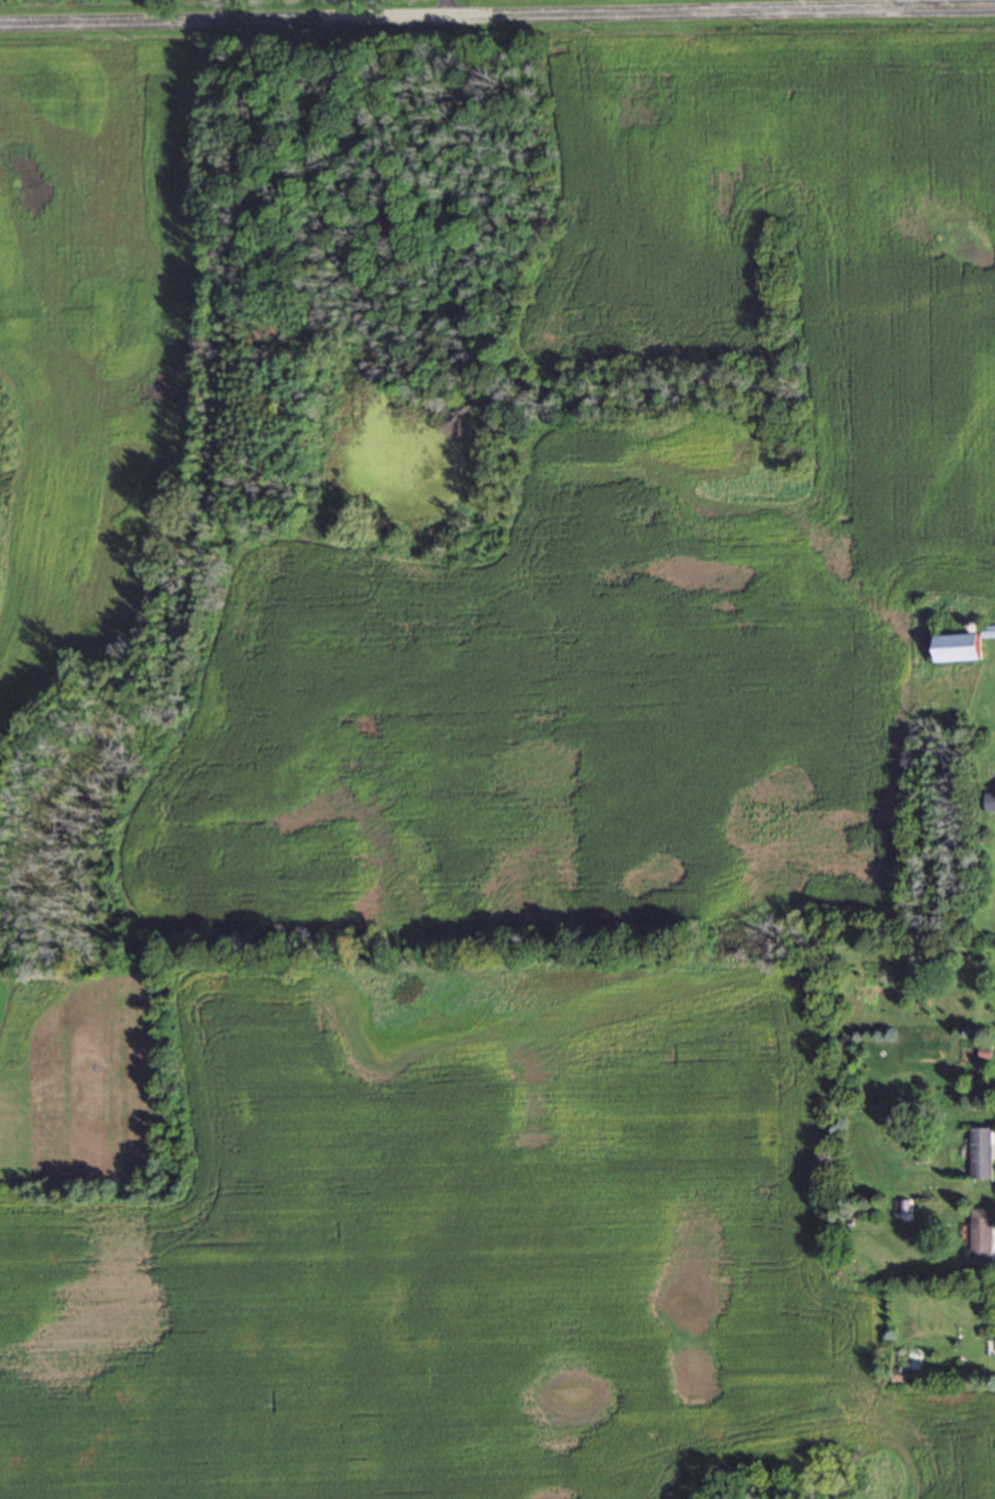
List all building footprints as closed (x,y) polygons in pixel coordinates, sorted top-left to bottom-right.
[(939,634),(940,660),(984,659),(983,637),(994,637),(994,624),(980,625),(981,632),(939,634)] [(985,792),(985,809),(994,809),(994,792),(985,792)] [(992,1178),(992,1127),(971,1128),(971,1178),(992,1178)] [(971,1260),(993,1260),(993,1208),(971,1208),(971,1260)]
